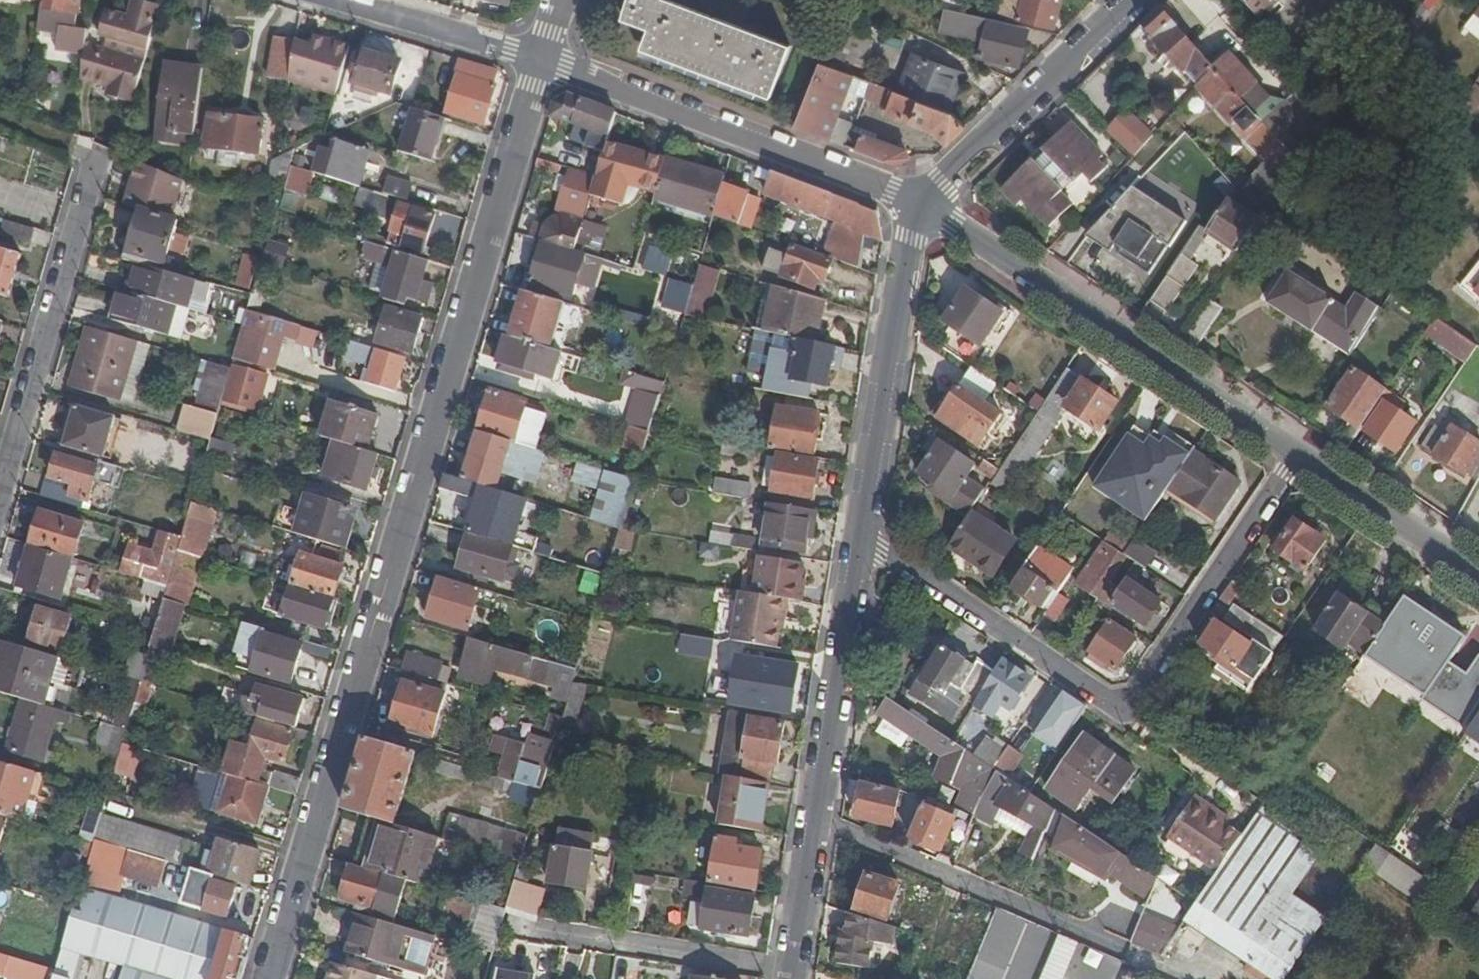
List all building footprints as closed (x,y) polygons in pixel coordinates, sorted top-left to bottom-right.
[(36,33),(74,38),(79,0),(40,0),(36,33)] [(159,6),(137,0),(131,0),(126,17),(104,11),(97,35),(106,37),(147,48),(159,6)] [(621,18),(647,28),(640,49),(769,96),(789,45),(668,0),(626,0),(621,18)] [(1060,0),(1020,0),(1016,19),(1053,27),(1060,0)] [(1255,17),(1273,0),(1239,0),(1255,17)] [(1421,3),(1427,11),(1436,0),(1424,0),(1421,3)] [(1160,7),(1144,24),(1147,28),(1144,32),(1148,37),(1152,33),(1155,36),(1154,38),(1186,73),(1188,71),(1200,85),(1216,68),(1160,7)] [(1020,65),(1028,28),(947,8),(942,30),(985,40),(981,56),(988,57),(987,63),(996,65),(997,60),(1020,65)] [(837,14),(833,23),(839,25),(841,19),(842,15),(837,14)] [(833,23),(819,61),(836,68),(840,56),(861,64),(872,37),(846,27),(848,22),(841,19),(839,25),(833,23)] [(310,44),(296,40),(290,76),(315,84),(314,89),(336,96),(338,90),(351,47),(312,35),(310,44)] [(102,51),(143,62),(147,48),(106,37),(102,51)] [(352,41),(351,47),(338,90),(352,93),(365,45),(352,41)] [(132,103),(144,62),(143,62),(102,51),(84,47),(79,81),(106,88),(104,95),(132,103)] [(413,65),(377,54),(368,86),(405,97),(413,65)] [(912,54),(898,91),(947,110),(953,93),(947,91),(955,70),(912,54)] [(1216,68),(1261,119),(1262,120),(1265,117),(1258,109),(1271,98),(1231,54),(1216,68)] [(496,80),(500,70),(459,58),(456,69),(496,80)] [(819,61),(794,126),(828,139),(838,117),(847,91),(854,75),(836,68),(819,61)] [(192,146),(202,70),(161,65),(152,140),(192,146)] [(1216,68),(1200,85),(1235,123),(1238,120),(1247,130),(1261,119),(1216,68)] [(961,72),(955,70),(947,91),(953,93),(961,72)] [(486,124),(497,86),(458,74),(447,113),(486,124)] [(854,75),(847,91),(864,97),(869,81),(854,75)] [(315,84),(290,76),(289,81),(314,89),(315,84)] [(869,81),(864,97),(884,105),(881,111),(933,130),(945,144),(965,126),(952,112),(947,110),(898,91),(869,81)] [(1477,82),(1459,103),(1471,114),(1478,105),(1478,84),(1477,82)] [(1291,97),(1299,90),(1293,84),(1285,91),(1291,97)] [(1336,124),(1302,87),(1299,90),(1291,97),(1264,122),(1264,123),(1278,139),(1298,160),(1336,124)] [(555,102),(550,116),(583,128),(577,147),(604,155),(613,124),(617,112),(567,93),(555,102)] [(1130,108),(1107,131),(1135,157),(1157,134),(1130,108)] [(402,153),(432,162),(445,118),(417,110),(415,109),(402,153)] [(214,147),(218,115),(211,114),(207,147),(214,147)] [(265,121),(218,114),(218,115),(214,147),(260,153),(265,121)] [(838,117),(828,139),(831,140),(840,117),(838,117)] [(840,117),(831,140),(843,145),(852,121),(840,117)] [(1103,158),(1071,123),(1001,190),(1017,207),(1023,202),(1050,228),(1074,205),(1063,194),(1064,192),(1056,182),(1064,174),(1074,185),(1083,176),(1091,184),(1107,168),(1101,160),(1103,158)] [(1278,139),(1264,123),(1249,136),(1263,154),(1278,139)] [(613,124),(604,155),(597,175),(597,177),(604,178),(610,157),(638,165),(644,144),(646,139),(647,134),(613,124)] [(861,133),(855,149),(894,164),(903,158),(908,156),(905,149),(861,133)] [(667,159),(672,142),(659,138),(647,176),(660,180),(667,159)] [(1287,176),(1298,160),(1278,139),(1263,154),(1264,155),(1281,170),(1287,176)] [(321,149),(315,173),(362,187),(372,152),(338,142),(334,153),(321,149)] [(314,144),(295,153),(292,166),(307,170),(314,144)] [(273,161),(270,183),(287,176),(293,154),(273,161)] [(1281,170),(1264,155),(1250,178),(1268,190),(1281,170)] [(557,164),(538,159),(535,166),(554,171),(557,164)] [(725,178),(667,159),(660,180),(656,197),(714,215),(715,214),(723,185),(725,178)] [(148,166),(136,161),(124,205),(141,209),(167,217),(179,178),(148,166)] [(286,189),(306,195),(313,172),(307,170),(292,166),(289,177),(286,189)] [(1275,195),(1287,176),(1281,170),(1268,190),(1275,195)] [(791,178),(775,172),(768,193),(783,200),(791,178)] [(532,220),(527,236),(542,240),(574,249),(583,222),(579,220),(591,179),(570,174),(561,204),(570,207),(568,216),(561,214),(555,216),(548,221),(546,225),(532,220)] [(386,194),(409,202),(414,183),(392,177),(386,194)] [(604,178),(597,177),(591,194),(599,196),(604,178)] [(791,178),(783,200),(838,221),(841,222),(848,199),(791,178)] [(1242,189),(1265,209),(1275,195),(1268,190),(1250,178),(1242,189)] [(750,193),(723,185),(715,214),(741,223),(750,193)] [(1185,222),(1134,187),(1087,235),(1112,251),(1116,245),(1122,249),(1119,254),(1151,274),(1185,222)] [(750,193),(741,223),(754,228),(763,198),(750,193)] [(423,253),(435,214),(375,196),(370,211),(396,220),(393,229),(394,230),(392,238),(390,243),(395,245),(395,250),(416,256),(417,251),(423,253)] [(841,222),(838,221),(827,252),(842,257),(840,261),(860,268),(865,236),(876,240),(883,242),(877,210),(848,199),(841,222)] [(1227,200),(1208,230),(1238,250),(1258,220),(1232,204),(1227,200)] [(570,207),(561,204),(558,213),(561,214),(568,216),(570,207)] [(126,250),(124,258),(138,262),(156,267),(158,260),(165,261),(177,220),(167,217),(141,209),(128,250),(126,250)] [(30,244),(34,230),(6,221),(2,236),(30,244)] [(1199,225),(1151,299),(1167,311),(1198,264),(1190,259),(1208,230),(1199,225)] [(1254,230),(1250,235),(1254,239),(1258,233),(1254,230)] [(372,233),(370,243),(395,250),(395,245),(390,243),(392,238),(372,233)] [(865,236),(860,268),(872,273),(876,240),(865,236)] [(585,253),(574,249),(542,240),(530,282),(573,295),(579,273),(585,253)] [(825,279),(831,260),(774,240),(764,270),(806,284),(809,274),(825,279)] [(290,247),(270,241),(264,261),(284,267),(290,247)] [(370,243),(367,241),(362,257),(378,262),(370,289),(385,293),(385,295),(406,301),(407,298),(427,304),(433,284),(414,277),(419,257),(416,256),(395,250),(370,243)] [(7,298),(20,254),(0,248),(0,296),(7,298)] [(585,253),(579,273),(589,276),(595,256),(585,253)] [(259,260),(247,256),(238,286),(251,290),(259,260)] [(197,279),(156,267),(138,262),(130,292),(177,305),(188,309),(191,299),(197,279)] [(274,266),(263,262),(249,311),(260,314),(274,266)] [(720,270),(700,264),(691,291),(684,315),(706,319),(720,270)] [(1464,284),(1478,295),(1478,264),(1464,284)] [(1268,302),(1350,354),(1380,308),(1356,293),(1347,307),(1288,270),(1268,302)] [(204,303),(210,283),(197,279),(191,299),(204,303)] [(684,315),(691,291),(664,282),(657,306),(684,315)] [(824,299),(776,286),(763,331),(777,334),(794,338),(812,342),(824,299)] [(168,336),(168,335),(177,305),(130,292),(120,289),(112,319),(168,336)] [(1001,313),(967,290),(946,322),(980,345),(1001,313)] [(582,308),(525,292),(511,337),(562,352),(569,327),(572,326),(578,324),(582,308)] [(1384,307),(1394,314),(1403,300),(1393,294),(1384,307)] [(1206,298),(1180,338),(1196,349),(1223,309),(1206,298)] [(181,339),(189,309),(188,309),(177,305),(168,335),(181,339)] [(270,306),(267,316),(296,325),(299,326),(303,315),(270,306)] [(424,317),(388,307),(377,343),(414,353),(424,317)] [(260,314),(249,311),(235,358),(277,372),(288,336),(299,339),(303,327),(299,326),(296,325),(267,316),(260,314)] [(1425,334),(1466,362),(1478,345),(1436,317),(1425,334)] [(135,340),(88,327),(70,388),(117,402),(118,397),(135,340)] [(753,330),(746,369),(763,373),(770,375),(777,334),(763,331),(753,329),(753,330)] [(794,338),(777,334),(767,391),(789,395),(795,363),(790,361),(794,338)] [(511,337),(507,336),(499,362),(516,367),(531,373),(530,378),(535,380),(538,373),(554,378),(562,352),(511,337)] [(843,348),(812,342),(794,338),(790,361),(795,363),(789,395),(807,399),(809,383),(812,384),(827,387),(830,366),(840,367),(843,348)] [(132,401),(149,345),(135,340),(118,397),(132,401)] [(396,392),(406,358),(353,342),(350,352),(374,359),(367,383),(396,392)] [(210,439),(231,368),(210,362),(198,408),(187,405),(179,431),(210,439)] [(516,367),(499,362),(498,368),(513,372),(516,367)] [(634,383),(636,374),(605,364),(603,372),(634,383)] [(244,377),(231,373),(221,407),(240,412),(241,407),(255,412),(266,373),(247,367),(244,377)] [(513,372),(530,378),(531,373),(516,367),(513,372)] [(997,385),(972,368),(938,418),(980,447),(1003,412),(986,401),(997,385)] [(1118,402),(1067,369),(1038,412),(999,471),(994,478),(991,483),(1008,495),(1066,407),(1074,413),(1079,416),(1100,430),(1118,402)] [(1335,443),(1347,451),(1362,428),(1380,401),(1386,391),(1353,369),(1328,407),(1349,421),(1335,443)] [(1347,451),(1357,457),(1371,435),(1396,453),(1416,424),(1396,410),(1390,406),(1396,398),(1397,395),(1403,399),(1413,383),(1399,372),(1386,391),(1380,401),(1383,404),(1365,431),(1362,428),(1347,451)] [(661,393),(664,381),(636,374),(634,383),(633,385),(642,388),(661,393)] [(642,388),(630,425),(631,425),(649,431),(650,429),(661,393),(642,388)] [(512,441),(535,449),(547,415),(526,408),(527,403),(491,392),(479,432),(512,441)] [(1390,406),(1396,410),(1401,401),(1396,398),(1390,406)] [(332,401),(321,437),(335,441),(350,446),(366,450),(377,415),(356,408),(357,407),(352,406),(352,407),(332,401)] [(70,404),(57,444),(61,445),(74,405),(70,404)] [(115,417),(74,405),(61,445),(104,457),(115,417)] [(771,450),(773,450),(812,457),(821,414),(780,406),(771,450)] [(222,423),(217,440),(229,444),(233,426),(222,423)] [(1163,443),(1152,435),(1136,424),(1129,433),(1158,452),(1163,443)] [(642,452),(649,431),(631,425),(625,446),(642,452)] [(1452,426),(1447,435),(1434,427),(1421,449),(1466,475),(1478,454),(1478,442),(1452,426)] [(1187,459),(1192,452),(1157,428),(1152,435),(1163,443),(1187,459)] [(482,486),(496,490),(503,465),(512,468),(515,459),(507,456),(512,441),(479,432),(463,480),(482,486)] [(1168,488),(1187,459),(1163,443),(1158,452),(1129,433),(1095,486),(1147,520),(1164,493),(1168,488)] [(969,515),(972,512),(986,491),(967,478),(976,465),(936,439),(937,438),(933,436),(923,450),(932,455),(920,474),(954,496),(950,503),(969,515)] [(217,440),(212,439),(206,455),(231,462),(236,446),(229,444),(217,440)] [(350,446),(335,441),(326,470),(341,475),(350,446)] [(724,442),(723,443),(722,452),(755,457),(756,448),(756,447),(724,442)] [(378,454),(366,450),(350,446),(341,475),(339,482),(368,491),(378,454)] [(1240,483),(1192,452),(1187,459),(1168,488),(1216,520),(1240,483)] [(46,480),(41,495),(86,509),(95,477),(98,466),(57,455),(51,475),(49,480),(46,480)] [(812,498),(818,462),(778,455),(777,459),(775,459),(767,457),(762,486),(769,487),(772,488),(771,491),(812,498)] [(116,465),(100,461),(98,466),(95,477),(112,481),(116,465)] [(573,481),(597,489),(603,470),(579,462),(573,481)] [(994,478),(999,471),(986,462),(982,469),(994,478)] [(601,521),(617,474),(605,470),(591,518),(601,521)] [(196,489),(198,481),(173,474),(170,481),(196,489)] [(444,474),(439,488),(479,500),(468,533),(504,543),(509,524),(515,525),(523,498),(496,490),(482,486),(463,480),(444,474)] [(620,527),(634,479),(617,474),(601,521),(620,527)] [(716,478),(713,493),(748,498),(750,484),(716,478)] [(1212,525),(1216,520),(1168,488),(1164,493),(1212,525)] [(280,506),(274,527),(342,547),(353,510),(307,495),(302,512),(280,506)] [(217,510),(192,503),(179,550),(201,557),(203,557),(217,510)] [(803,552),(806,537),(810,512),(771,506),(763,546),(803,552)] [(1078,517),(1064,509),(1062,512),(1076,521),(1078,517)] [(39,510),(29,544),(72,557),(82,522),(39,510)] [(810,512),(806,537),(810,538),(815,513),(810,512)] [(969,515),(949,546),(993,575),(1016,541),(990,524),(993,520),(985,514),(981,518),(972,512),(969,515)] [(1325,542),(1296,521),(1275,550),(1305,571),(1325,542)] [(168,584),(182,537),(161,531),(155,551),(131,545),(123,571),(147,577),(168,584)] [(1124,553),(1130,545),(1110,532),(1104,540),(1105,541),(1122,553),(1124,553)] [(508,560),(512,546),(504,543),(468,533),(458,567),(474,571),(473,576),(488,580),(489,576),(502,580),(504,574),(508,560)] [(734,537),(732,546),(754,550),(755,540),(734,537)] [(1135,562),(1144,567),(1154,553),(1133,539),(1130,545),(1124,553),(1126,555),(1135,562)] [(1095,603),(1102,608),(1117,586),(1109,581),(1120,564),(1117,561),(1122,553),(1105,541),(1078,582),(1092,592),(1088,598),(1095,603)] [(1074,568),(1039,545),(1011,587),(1042,607),(1055,589),(1059,592),(1074,568)] [(20,594),(23,586),(61,597),(72,559),(31,547),(21,579),(2,573),(0,580),(0,588),(20,594)] [(201,557),(179,550),(164,599),(185,605),(188,606),(201,557)] [(291,583),(334,597),(344,566),(301,553),(291,583)] [(1120,564),(1126,555),(1124,553),(1122,553),(1117,561),(1120,564)] [(760,556),(754,594),(784,599),(796,601),(800,576),(802,563),(760,556)] [(481,588),(439,576),(428,618),(469,630),(481,588)] [(810,577),(800,576),(796,601),(806,602),(810,577)] [(165,595),(168,584),(147,577),(143,589),(165,595)] [(291,583),(274,578),(264,609),(325,626),(334,597),(291,583)] [(1161,600),(1129,578),(1112,604),(1145,625),(1161,600)] [(1240,586),(1232,580),(1220,598),(1228,603),(1240,586)] [(754,594),(741,592),(733,642),(777,649),(784,599),(754,594)] [(1058,594),(1044,614),(1054,621),(1068,600),(1058,594)] [(1367,654),(1385,625),(1340,596),(1316,631),(1343,648),(1345,647),(1362,659),(1367,654)] [(1405,596),(1402,600),(1385,625),(1367,654),(1375,658),(1381,661),(1387,662),(1392,661),(1397,658),(1407,644),(1451,674),(1470,646),(1429,618),(1432,615),(1405,596)] [(185,605),(164,599),(151,647),(163,652),(172,653),(185,605)] [(1274,653),(1284,637),(1234,603),(1223,619),(1255,641),(1274,653)] [(53,634),(66,638),(72,617),(38,607),(29,638),(50,644),(53,634)] [(1255,641),(1223,619),(1221,623),(1253,645),(1255,641)] [(1136,637),(1110,620),(1088,651),(1097,656),(1094,661),(1098,664),(1101,659),(1115,668),(1136,637)] [(1255,680),(1274,653),(1255,641),(1253,645),(1221,623),(1217,620),(1201,644),(1255,680)] [(334,649),(246,623),(237,651),(256,657),(252,670),(292,682),(302,650),(330,659),(334,649)] [(63,648),(66,638),(53,634),(50,644),(63,648)] [(584,639),(573,636),(570,645),(581,648),(584,639)] [(573,682),(577,669),(474,639),(463,677),(489,685),(494,666),(555,683),(551,695),(568,699),(573,682)] [(0,640),(0,692),(24,698),(46,704),(60,657),(0,640)] [(163,652),(151,647),(140,681),(153,685),(163,652)] [(984,691),(995,673),(978,662),(975,667),(943,647),(922,681),(925,683),(915,698),(948,719),(960,701),(955,697),(959,690),(950,684),(953,681),(964,687),(965,687),(980,696),(984,691)] [(140,681),(148,652),(130,648),(122,675),(140,681)] [(256,657),(237,651),(233,665),(252,670),(256,657)] [(410,654),(406,671),(439,681),(443,663),(410,654)] [(758,687),(756,696),(791,702),(798,667),(750,660),(746,685),(758,687)] [(1029,679),(1002,661),(995,673),(984,691),(993,697),(1008,706),(1011,708),(1029,679)] [(439,681),(406,671),(403,681),(398,679),(384,722),(432,737),(446,683),(439,681)] [(712,679),(708,703),(725,706),(729,681),(712,679)] [(729,681),(725,706),(732,707),(745,709),(748,693),(741,691),(742,681),(729,680),(729,681)] [(154,686),(140,681),(134,704),(148,707),(154,686)] [(587,684),(573,682),(568,699),(563,717),(560,725),(574,729),(587,684)] [(262,704),(259,717),(295,727),(301,708),(286,704),(289,695),(257,685),(252,702),(262,704)] [(305,687),(304,692),(325,699),(327,693),(305,687)] [(1072,730),(1088,705),(1064,690),(1048,714),(1043,721),(1064,735),(1066,737),(1072,730)] [(1000,718),(1008,706),(993,697),(985,709),(1000,718)] [(46,704),(24,698),(9,749),(43,759),(55,716),(67,720),(70,711),(46,704)] [(927,723),(888,698),(878,712),(915,738),(927,723)] [(252,702),(248,714),(259,717),(262,704),(252,702)] [(127,726),(142,729),(148,707),(134,704),(127,726)] [(749,718),(751,710),(745,709),(732,707),(721,770),(769,778),(772,763),(777,763),(784,724),(749,718)] [(118,756),(126,728),(103,721),(94,749),(118,756)] [(232,746),(223,774),(229,775),(257,784),(265,757),(285,762),(294,731),(258,721),(249,751),(232,746)] [(964,775),(973,754),(952,741),(927,723),(915,738),(930,748),(920,771),(950,784),(952,782),(956,772),(964,775)] [(1134,772),(1082,736),(1046,788),(1077,810),(1093,788),(1113,802),(1134,772)] [(415,752),(366,737),(344,810),(368,817),(394,824),(415,752)] [(992,767),(1005,776),(1020,754),(1008,745),(1005,750),(985,737),(973,754),(992,767)] [(541,789),(552,751),(510,739),(509,743),(507,749),(499,777),(541,789)] [(137,748),(122,744),(118,760),(132,764),(137,748)] [(992,767),(973,754),(964,775),(956,772),(952,782),(964,787),(954,807),(957,809),(973,815),(981,796),(992,767)] [(535,808),(541,789),(499,777),(439,758),(435,770),(510,791),(516,802),(535,808)] [(132,764),(118,760),(115,769),(129,773),(132,764)] [(0,761),(0,813),(7,815),(20,819),(34,771),(0,761)] [(1054,808),(1029,792),(1005,776),(992,767),(981,796),(1000,806),(1034,824),(1023,852),(1034,857),(1044,831),(1045,830),(1041,828),(1054,808)] [(201,769),(191,803),(215,810),(225,776),(201,769)] [(47,775),(34,771),(20,819),(33,823),(47,775)] [(270,787),(296,795),(301,780),(274,771),(270,787)] [(257,784),(229,775),(218,813),(258,825),(270,787),(257,784)] [(769,783),(728,776),(719,824),(761,831),(769,783)] [(893,824),(898,790),(862,783),(856,817),(893,824)] [(993,825),(1000,806),(981,796),(973,815),(993,825)] [(1195,796),(1191,802),(1226,825),(1230,819),(1195,796)] [(1168,836),(1218,870),(1242,836),(1226,825),(1191,802),(1168,836)] [(973,815),(957,809),(953,818),(921,804),(908,836),(941,849),(941,848),(956,855),(973,815)] [(1303,833),(1263,806),(1256,815),(1296,842),(1303,833)] [(1056,836),(1064,815),(1054,808),(1045,830),(1044,831),(1056,836)] [(216,848),(102,814),(95,838),(131,850),(193,867),(214,874),(248,883),(258,850),(219,838),(216,848)] [(520,861),(527,836),(449,814),(442,838),(520,861)] [(1158,878),(1134,861),(1127,856),(1064,815),(1056,836),(1051,848),(1104,875),(1107,871),(1149,899),(1158,878)] [(1292,967),(1320,926),(1286,903),(1317,857),(1296,842),(1256,815),(1242,836),(1218,870),(1196,903),(1292,967)] [(424,885),(439,837),(394,824),(368,817),(355,865),(404,879),(424,885)] [(593,836),(556,830),(548,883),(585,889),(593,836)] [(88,856),(93,840),(71,834),(67,850),(65,850),(59,870),(75,874),(81,854),(88,856)] [(708,882),(755,890),(762,851),(734,846),(736,840),(717,837),(708,882)] [(131,850),(95,838),(81,887),(117,898),(131,850)] [(1373,848),(1369,853),(1374,858),(1372,861),(1382,867),(1384,864),(1407,879),(1409,876),(1419,882),(1423,876),(1410,867),(1392,855),(1376,844),(1373,848)] [(1134,861),(1136,856),(1130,852),(1127,856),(1134,861)] [(1427,901),(1437,885),(1423,876),(1419,882),(1409,876),(1407,879),(1384,864),(1382,867),(1372,861),(1374,858),(1369,853),(1365,859),(1427,901)] [(392,923),(404,879),(355,865),(351,863),(340,897),(362,904),(361,909),(372,912),(370,916),(392,923)] [(213,880),(214,874),(193,867),(182,904),(227,917),(236,887),(213,880)] [(901,884),(868,874),(856,909),(889,920),(901,884)] [(700,881),(686,879),(684,890),(698,892),(700,881)] [(543,889),(514,880),(507,904),(536,912),(543,889)] [(1169,911),(1180,894),(1163,883),(1152,899),(1169,911)] [(117,898),(81,887),(63,948),(74,952),(104,960),(121,899),(117,898)] [(747,936),(754,897),(707,888),(699,929),(747,936)] [(505,910),(505,908),(448,892),(443,910),(467,917),(461,943),(492,952),(497,934),(501,922),(505,910)] [(253,938),(121,899),(104,960),(123,966),(168,978),(241,978),(253,938)] [(1196,903),(1186,918),(1250,961),(1274,978),(1283,978),(1292,967),(1196,903)] [(351,927),(356,928),(359,913),(355,912),(351,927)] [(892,926),(848,912),(843,929),(839,928),(830,958),(860,964),(868,938),(887,944),(892,926)] [(388,965),(400,926),(392,923),(370,916),(359,913),(356,928),(351,942),(348,954),(388,965)] [(1163,955),(1178,929),(1144,915),(1132,942),(1163,955)] [(305,938),(301,954),(310,956),(314,941),(305,938)] [(63,948),(53,978),(66,978),(74,952),(63,948)] [(996,962),(1004,965),(1006,959),(998,957),(996,962)] [(1250,961),(1245,970),(1259,978),(1274,978),(1250,961)] [(1004,965),(996,962),(989,978),(1037,978),(1004,965)] [(32,973),(52,978),(55,968),(35,963),(32,973)] [(375,975),(345,966),(334,963),(330,978),(374,978),(375,975)] [(123,966),(120,978),(168,978),(123,966)] [(496,970),(494,978),(533,978),(533,976),(496,970)]
